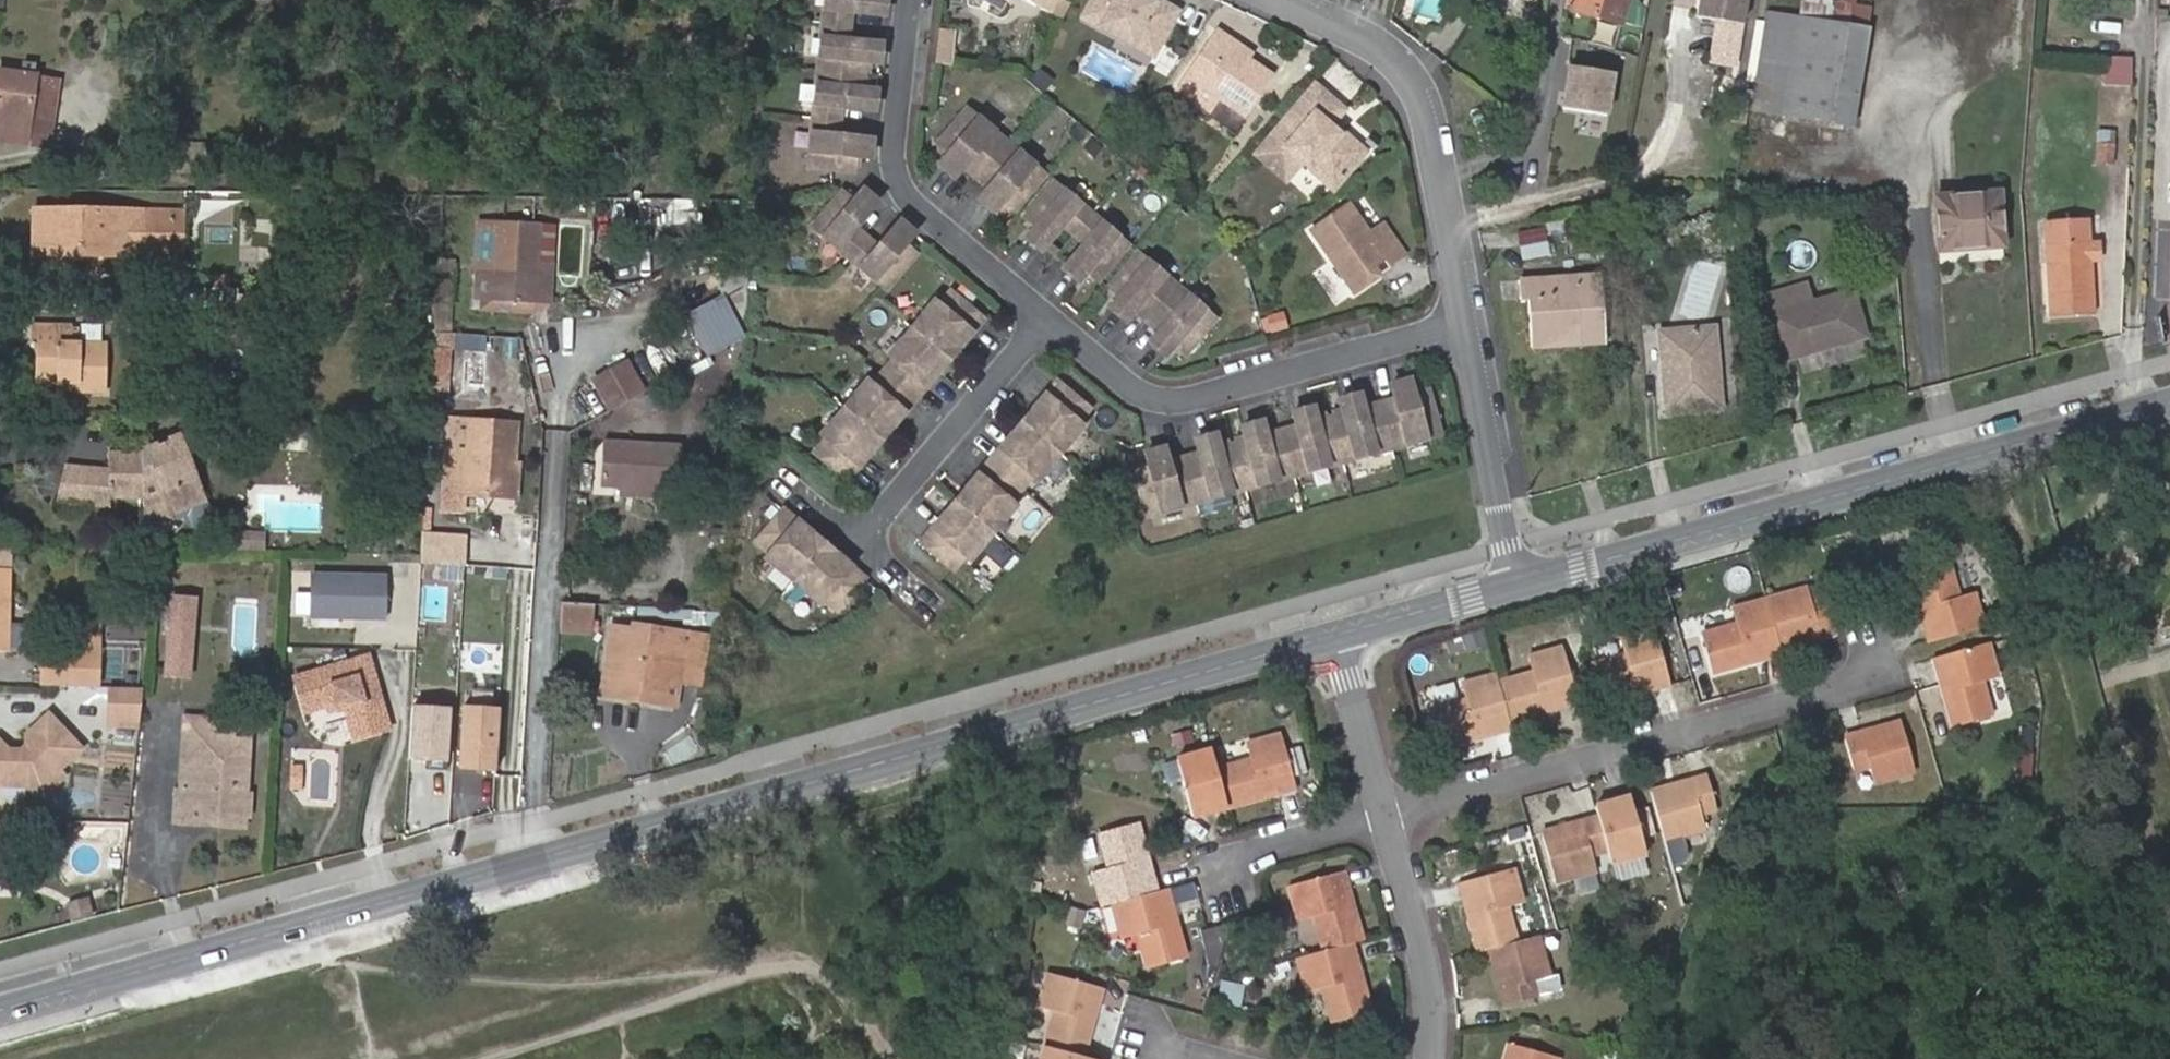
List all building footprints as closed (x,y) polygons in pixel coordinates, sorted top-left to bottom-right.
[(828,22),(854,24),(855,8),(889,11),(890,0),(829,0),(828,22)] [(1049,10),(1055,0),(1031,0),(1049,10)] [(1083,17),(1133,44),(1136,41),(1150,36),(1161,42),(1179,10),(1161,0),(1156,0),(1155,2),(1153,0),(1092,0),(1083,17)] [(1612,0),(1569,0),(1568,2),(1576,5),(1575,9),(1608,18),(1612,0)] [(1608,18),(1624,22),(1641,28),(1647,8),(1628,3),(1629,0),(1612,0),(1608,18)] [(1698,17),(1718,20),(1711,63),(1735,67),(1746,0),(1701,0),(1698,17)] [(1811,0),(1804,0),(1801,17),(1808,19),(1811,0)] [(1829,0),(1811,0),(1808,19),(1850,26),(1853,3),(1829,0)] [(1873,7),(1853,3),(1850,26),(1869,29),(1873,7)] [(1768,11),(1757,76),(1797,82),(1808,19),(1801,17),(1768,11)] [(1808,19),(1797,82),(1858,93),(1869,29),(1850,26),(1808,19)] [(828,22),(824,70),(870,73),(871,58),(885,60),(887,41),(853,39),(854,24),(828,22)] [(951,65),(955,30),(937,28),(934,63),(951,65)] [(1217,29),(1185,75),(1245,116),(1273,76),(1249,59),(1228,45),(1231,39),(1217,29)] [(1136,41),(1133,44),(1154,56),(1161,42),(1150,36),(1136,41)] [(1231,39),(1228,45),(1249,59),(1253,53),(1231,39)] [(2132,57),(2106,55),(2105,83),(2131,83),(2132,57)] [(0,71),(0,141),(50,147),(60,78),(34,75),(35,64),(24,62),(22,73),(0,71)] [(1614,75),(1571,67),(1564,109),(1607,116),(1614,75)] [(824,70),(821,117),(847,119),(848,104),(882,107),(883,88),(869,87),(870,73),(824,70)] [(1757,76),(1752,108),(1792,114),(1797,82),(1757,76)] [(1858,93),(1797,82),(1792,114),(1854,125),(1858,93)] [(1315,85),(1272,135),(1325,182),(1341,180),(1358,160),(1357,144),(1332,123),(1344,109),(1315,85)] [(1009,139),(970,107),(941,142),(951,151),(942,162),(958,174),(967,163),(979,174),(1009,139)] [(821,117),(817,165),(863,168),(864,154),(878,155),(880,136),(846,134),(847,119),(821,117)] [(1047,173),(1009,139),(979,174),(992,185),(982,196),(997,208),(1006,198),(1018,207),(1047,173)] [(1094,212),(1057,181),(1028,216),(1038,225),(1029,236),(1043,248),(1065,222),(1077,231),(1094,212)] [(817,224),(854,255),(871,235),(860,226),(881,200),(867,188),(858,199),(847,189),(817,224)] [(1998,194),(1937,198),(1940,247),(2001,243),(1998,194)] [(1311,230),(1354,293),(1407,257),(1385,226),(1372,235),(1349,203),(1311,230)] [(38,211),(38,253),(142,255),(142,244),(180,244),(181,213),(38,211)] [(1130,243),(1094,212),(1077,231),(1088,241),(1066,267),(1080,279),(1089,268),(1101,277),(1130,243)] [(496,265),(498,218),(480,217),(477,265),(496,265)] [(477,265),(476,297),(538,300),(552,301),(554,264),(540,263),(543,220),(498,218),(496,265),(477,265)] [(854,255),(890,287),(920,252),(909,242),(918,231),(904,219),(882,245),(871,235),(854,255)] [(2048,224),(2051,313),(2092,311),(2090,258),(2099,258),(2098,244),(2088,244),(2087,222),(2048,224)] [(1519,234),(1523,258),(1549,254),(1545,229),(1519,234)] [(142,244),(142,255),(180,255),(180,244),(142,244)] [(1179,284),(1140,251),(1110,286),(1121,295),(1112,306),(1127,319),(1136,308),(1149,319),(1179,284)] [(1329,262),(1314,271),(1335,305),(1350,296),(1329,262)] [(1530,296),(1534,346),(1606,341),(1603,274),(1521,280),(1522,297),(1530,296)] [(450,282),(440,282),(438,311),(437,332),(445,332),(446,332),(450,282)] [(1217,317),(1179,284),(1149,319),(1162,329),(1152,340),(1167,353),(1176,342),(1187,352),(1217,317)] [(1772,314),(1810,304),(1804,285),(1767,296),(1772,314)] [(938,300),(916,327),(947,353),(956,341),(962,346),(986,318),(955,291),(943,304),(938,300)] [(1865,335),(1854,291),(1810,304),(1772,314),(1783,358),(1865,335)] [(747,336),(725,292),(680,314),(702,359),(747,336)] [(237,309),(234,330),(262,331),(263,308),(237,307),(237,309)] [(1285,313),(1264,317),(1268,333),(1288,329),(1285,313)] [(108,393),(108,342),(74,342),(74,324),(33,325),(33,343),(38,343),(38,383),(60,383),(60,393),(108,393)] [(898,357),(887,371),(918,397),(942,369),(937,364),(947,353),(916,327),(894,353),(898,357)] [(1670,410),(1721,405),(1715,328),(1664,332),(1670,410)] [(459,336),(459,350),(484,350),(484,336),(459,336)] [(596,377),(600,385),(633,371),(629,362),(596,377)] [(612,410),(645,393),(633,371),(600,385),(612,410)] [(871,380),(848,406),(879,432),(889,421),(894,425),(918,397),(887,371),(876,384),(871,380)] [(1380,402),(1392,446),(1441,433),(1429,389),(1415,392),(1411,379),(1392,384),(1396,398),(1380,402)] [(1043,414),(1033,426),(1063,452),(1086,425),(1081,421),(1092,408),(1061,381),(1037,410),(1043,414)] [(1332,416),(1344,460),(1392,446),(1380,402),(1364,407),(1360,393),(1341,398),(1345,412),(1332,416)] [(831,437),(820,450),(851,476),(875,448),(869,444),(879,432),(848,406),(826,432),(831,437)] [(1283,429),(1295,474),(1344,460),(1332,416),(1318,420),(1314,406),(1295,411),(1298,425),(1283,429)] [(511,464),(516,463),(519,422),(473,420),(470,458),(451,456),(448,494),(509,498),(511,464)] [(1234,443),(1246,487),(1295,474),(1283,429),(1267,434),(1263,420),(1244,425),(1248,439),(1234,443)] [(516,463),(523,464),(526,422),(519,422),(516,463)] [(1017,432),(993,460),(1024,487),(1036,474),(1041,478),(1063,452),(1033,426),(1023,438),(1017,432)] [(1185,457),(1198,501),(1246,487),(1234,443),(1220,447),(1217,433),(1197,438),(1201,452),(1185,457)] [(209,502),(185,437),(178,436),(142,452),(143,459),(131,462),(124,464),(109,465),(108,472),(82,471),(79,494),(60,492),(59,505),(112,509),(112,500),(115,500),(114,484),(143,484),(144,500),(145,527),(159,530),(176,524),(173,516),(209,502)] [(604,443),(602,484),(665,487),(666,445),(604,443)] [(1150,466),(1137,470),(1149,514),(1198,501),(1185,457),(1170,461),(1166,447),(1147,453),(1150,466)] [(143,459),(142,452),(109,455),(109,465),(124,464),(131,462),(143,459)] [(975,494),(965,505),(995,531),(1018,505),(1013,501),(1024,487),(993,460),(969,488),(975,494)] [(516,463),(514,499),(521,499),(523,464),(516,463)] [(79,494),(82,471),(65,469),(60,492),(79,494)] [(115,500),(144,500),(143,484),(114,484),(115,500)] [(925,540),(956,567),(968,553),(973,557),(995,531),(965,505),(955,517),(949,512),(925,540)] [(785,506),(758,538),(772,549),(767,554),(794,576),(820,546),(808,536),(813,530),(785,506)] [(229,533),(228,553),(263,553),(263,534),(229,533)] [(467,536),(420,533),(418,561),(465,564),(467,536)] [(832,556),(820,546),(794,576),(820,599),(824,594),(838,605),(864,574),(836,550),(832,556)] [(11,565),(10,548),(0,549),(0,566),(11,565)] [(1909,638),(1964,623),(1953,588),(1939,592),(1929,559),(1889,571),(1901,612),(1911,609),(1914,621),(1905,624),(1909,638)] [(388,573),(310,571),(309,618),(386,620),(388,573)] [(9,654),(11,572),(0,572),(0,654),(9,654)] [(1762,647),(1820,630),(1819,623),(1810,594),(1790,600),(1787,588),(1750,599),(1762,647)] [(193,679),(198,595),(170,593),(165,677),(193,679)] [(1762,647),(1750,599),(1713,608),(1717,625),(1686,633),(1696,671),(1738,659),(1736,652),(1748,648),(1750,656),(1764,652),(1762,647)] [(595,603),(562,601),(560,629),(593,631),(595,603)] [(1911,609),(1901,612),(1905,624),(1914,621),(1911,609)] [(47,653),(45,687),(99,689),(101,618),(72,618),(72,653),(47,653)] [(662,676),(676,678),(683,631),(634,623),(634,628),(612,624),(600,692),(658,702),(662,676)] [(683,631),(676,678),(703,682),(711,635),(683,631)] [(1638,678),(1641,687),(1651,685),(1637,631),(1602,640),(1606,656),(1574,665),(1585,702),(1629,690),(1627,681),(1638,678)] [(334,650),(338,666),(369,657),(365,641),(334,650)] [(1978,675),(1969,641),(1913,657),(1917,669),(1928,666),(1932,679),(1921,682),(1934,727),(1972,714),(1963,679),(1978,675)] [(1736,652),(1738,659),(1750,656),(1748,648),(1736,652)] [(1515,674),(1479,683),(1490,721),(1533,709),(1531,698),(1543,695),(1546,706),(1558,702),(1544,649),(1512,659),(1515,674)] [(392,731),(369,657),(338,666),(296,679),(306,713),(328,706),(338,703),(341,713),(349,710),(358,741),(392,731)] [(1928,666),(1917,669),(1921,682),(1932,679),(1928,666)] [(1425,749),(1466,739),(1463,729),(1475,725),(1477,735),(1493,731),(1490,721),(1479,683),(1476,675),(1445,684),(1449,701),(1415,710),(1425,749)] [(676,678),(662,676),(658,702),(671,703),(676,678)] [(1629,690),(1641,687),(1638,678),(1627,681),(1629,690)] [(144,690),(111,689),(110,724),(141,725),(144,690)] [(1533,709),(1546,706),(1543,695),(1531,698),(1533,709)] [(338,703),(328,706),(331,715),(341,713),(338,703)] [(449,762),(452,705),(411,703),(409,760),(449,762)] [(502,705),(464,703),(460,768),(497,771),(502,705)] [(219,737),(219,721),(187,720),(183,789),(198,790),(201,736),(219,737)] [(1881,720),(1823,737),(1831,767),(1848,762),(1854,782),(1895,770),(1881,720)] [(253,723),(219,721),(219,737),(201,736),(198,790),(183,789),(179,788),(177,823),(196,825),(197,816),(223,817),(223,827),(247,828),(253,723)] [(30,789),(44,803),(69,779),(61,771),(84,750),(59,724),(45,723),(29,737),(29,748),(20,755),(6,752),(0,741),(0,788),(5,788),(14,780),(23,781),(30,789)] [(1463,729),(1466,739),(1477,735),(1475,725),(1463,729)] [(1235,761),(1200,771),(1208,797),(1210,807),(1253,795),(1250,785),(1262,781),(1265,791),(1275,789),(1261,734),(1230,743),(1235,761)] [(1208,797),(1200,771),(1196,753),(1158,763),(1173,818),(1200,810),(1198,800),(1208,797)] [(292,765),(291,787),(301,788),(303,766),(292,765)] [(1645,831),(1683,824),(1681,812),(1696,808),(1687,776),(1635,791),(1645,831)] [(5,788),(30,789),(23,781),(14,780),(5,788)] [(1253,795),(1265,791),(1262,781),(1250,785),(1253,795)] [(1579,816),(1580,817),(1590,848),(1591,852),(1624,839),(1612,796),(1588,803),(1591,812),(1579,816)] [(1210,807),(1208,797),(1198,800),(1200,810),(1210,807)] [(1591,812),(1588,803),(1576,806),(1579,816),(1591,812)] [(196,825),(223,827),(223,817),(197,816),(196,825)] [(1524,834),(1536,874),(1574,859),(1572,854),(1590,848),(1580,817),(1524,834)] [(1140,892),(1136,880),(1127,882),(1123,869),(1132,866),(1119,823),(1083,835),(1094,870),(1075,875),(1085,907),(1094,905),(1140,892)] [(1685,829),(1683,824),(1645,831),(1647,839),(1685,829)] [(1624,839),(1591,852),(1595,865),(1629,855),(1624,839)] [(1574,859),(1536,874),(1538,883),(1578,871),(1574,859)] [(1127,882),(1136,880),(1132,866),(1123,869),(1127,882)] [(1304,952),(1331,945),(1345,941),(1331,898),(1322,901),(1318,889),(1328,886),(1324,871),(1267,889),(1277,920),(1294,916),(1304,952)] [(1453,899),(1455,906),(1500,889),(1495,872),(1443,885),(1447,900),(1453,899)] [(1331,898),(1328,886),(1318,889),(1322,901),(1331,898)] [(1150,889),(1140,892),(1094,905),(1103,937),(1119,933),(1129,968),(1169,957),(1157,914),(1146,917),(1142,905),(1153,902),(1150,889)] [(1455,909),(1450,911),(1463,956),(1472,953),(1498,945),(1488,912),(1505,908),(1500,889),(1455,906),(1455,909)] [(1157,914),(1153,902),(1142,905),(1146,917),(1157,914)] [(91,904),(69,910),(73,924),(94,918),(91,904)] [(1221,924),(1201,927),(1208,963),(1228,959),(1221,924)] [(1519,939),(1498,945),(1472,953),(1488,1008),(1520,999),(1516,985),(1530,982),(1519,939)] [(1281,975),(1333,954),(1331,945),(1304,952),(1276,960),(1281,975)] [(1334,956),(1333,954),(1281,975),(1287,994),(1304,989),(1314,1024),(1351,1014),(1338,972),(1329,975),(1324,959),(1334,956)] [(1338,972),(1334,956),(1324,959),(1329,975),(1338,972)] [(1077,1000),(1086,1003),(1090,990),(1035,973),(1025,1007),(1040,1011),(1030,1046),(1071,1057),(1083,1014),(1073,1012),(1077,1000)] [(1239,1004),(1242,982),(1220,980),(1217,1002),(1239,1004)] [(1083,1014),(1086,1003),(1077,1000),(1073,1012),(1083,1014)] [(1030,1046),(1027,1058),(1074,1058),(1071,1057),(1030,1046)] [(1493,1046),(1489,1058),(1536,1058),(1493,1046)]
